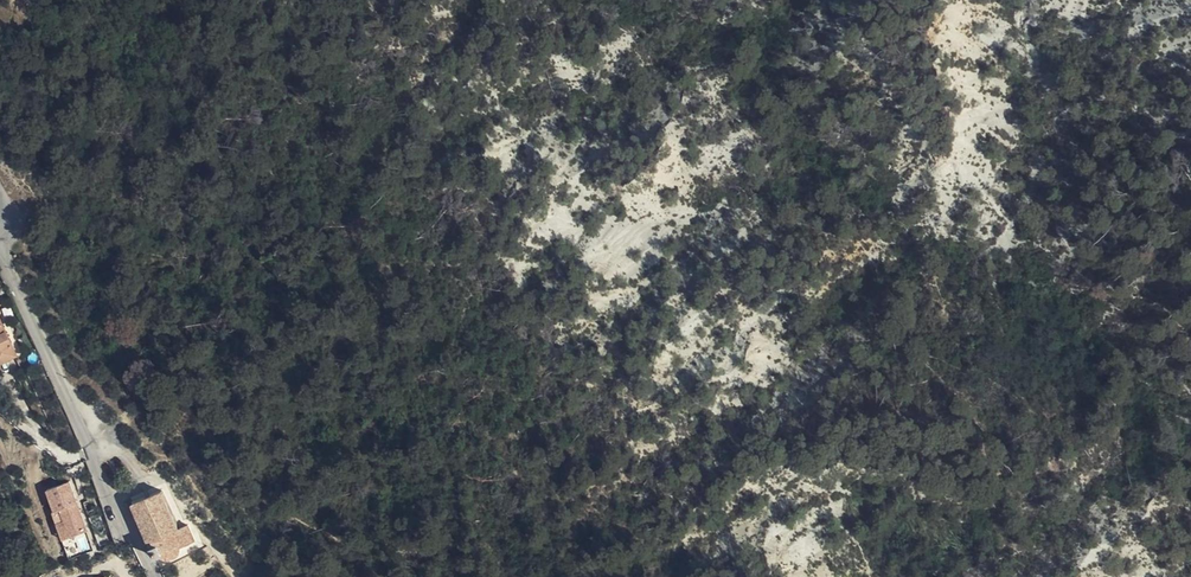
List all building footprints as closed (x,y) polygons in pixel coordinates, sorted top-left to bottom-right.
[(18,355),(0,317),(0,364),(18,355)] [(69,483),(45,492),(53,513),(51,514),(61,541),(87,531),(69,483)] [(181,528),(164,490),(134,503),(152,546),(150,547),(154,559),(162,555),(165,557),(167,558),(170,558),(174,556),(179,554),(180,551),(181,546),(195,539),(188,525),(181,528)]
